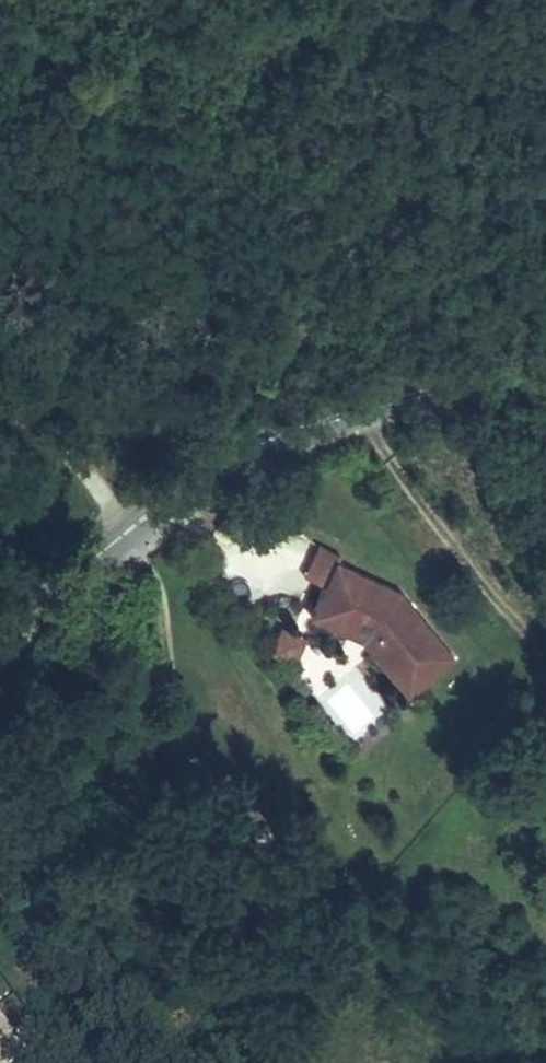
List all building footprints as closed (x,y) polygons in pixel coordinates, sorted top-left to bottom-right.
[(338,562),(341,556),(320,546),(304,577),(324,586),(336,561),(338,562)] [(401,592),(338,562),(336,561),(324,586),(314,608),(368,634),(406,680),(446,647),(401,592)] [(408,696),(455,658),(446,647),(406,680),(368,634),(314,608),(310,616),(362,641),(408,696)] [(306,638),(300,635),(281,626),(269,651),(294,662),(306,638)] [(20,1056),(0,1028),(0,1062),(10,1062),(20,1056)]
